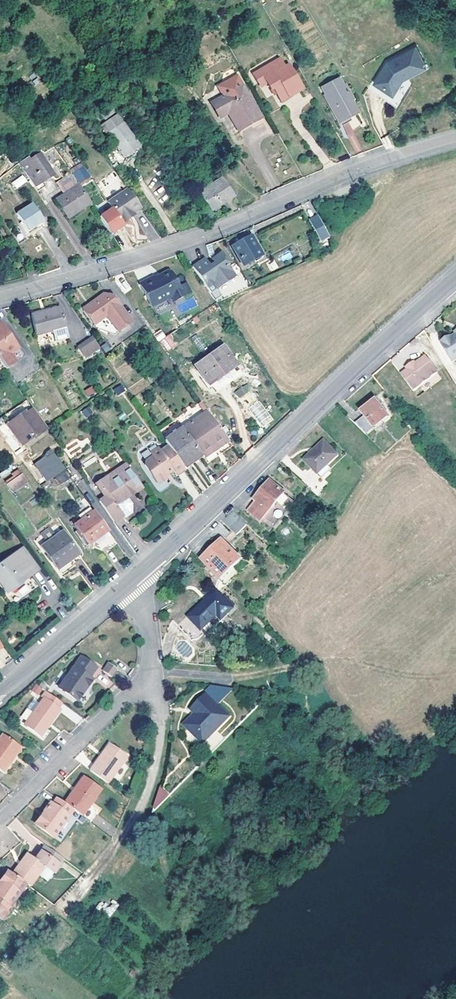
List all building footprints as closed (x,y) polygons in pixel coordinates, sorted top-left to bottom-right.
[(372,69),(381,93),(428,73),(418,49),(372,69)] [(278,61),(274,63),(293,92),(300,88),(287,66),(283,69),(278,61)] [(274,63),(268,67),(289,98),(291,97),(290,94),(293,92),(274,63)] [(268,67),(259,73),(264,80),(266,85),(271,92),(273,91),(281,103),(289,98),(268,67)] [(259,73),(253,76),(258,84),(264,80),(259,73)] [(358,112),(340,79),(321,90),(339,122),(358,112)] [(262,118),(241,85),(211,104),(218,116),(229,109),(232,113),(229,115),(238,129),(252,120),(254,123),(262,118)] [(114,111),(110,105),(104,109),(108,115),(114,111)] [(229,109),(218,116),(220,120),(229,115),(232,113),(229,109)] [(139,147),(117,116),(102,127),(113,143),(101,152),(113,169),(126,161),(124,158),(139,147)] [(342,124),(347,134),(362,126),(357,116),(342,124)] [(252,120),(238,129),(240,132),(254,123),(252,120)] [(219,148),(215,142),(208,147),(211,153),(219,148)] [(124,158),(126,161),(142,150),(139,147),(124,158)] [(30,161),(28,158),(19,164),(25,173),(38,192),(45,188),(44,185),(43,182),(55,176),(42,154),(30,161)] [(19,164),(0,177),(0,190),(25,173),(19,164)] [(79,182),(88,176),(83,168),(74,174),(79,182)] [(14,190),(27,182),(23,175),(10,183),(14,190)] [(236,195),(223,177),(201,193),(213,210),(236,195)] [(90,204),(78,186),(56,200),(68,218),(90,204)] [(138,205),(125,186),(105,200),(120,221),(129,214),(127,212),(138,205)] [(43,222),(30,203),(16,212),(28,231),(43,222)] [(320,240),(328,236),(318,217),(309,221),(320,240)] [(262,255),(251,236),(233,246),(243,265),(262,255)] [(226,262),(219,253),(210,259),(212,263),(209,266),(206,262),(203,258),(191,266),(205,288),(211,284),(215,288),(233,276),(223,263),(226,262)] [(152,276),(139,283),(151,307),(171,297),(173,302),(185,296),(182,288),(178,287),(177,287),(170,272),(166,271),(160,275),(161,277),(154,281),(153,278),(152,276)] [(185,284),(178,287),(182,288),(185,296),(190,293),(185,284)] [(102,291),(93,298),(94,299),(104,315),(115,331),(128,322),(116,305),(117,301),(111,294),(107,297),(102,291)] [(93,323),(104,315),(94,299),(82,307),(93,323)] [(130,320),(117,301),(116,305),(128,322),(130,320)] [(66,331),(60,309),(31,317),(35,334),(45,332),(52,335),(66,331)] [(115,331),(104,315),(93,323),(96,327),(112,333),(115,331)] [(5,370),(19,360),(9,346),(14,343),(0,323),(0,363),(3,368),(5,370)] [(161,329),(153,334),(157,341),(165,337),(161,329)] [(52,335),(45,332),(48,341),(54,339),(54,343),(69,340),(66,331),(52,335)] [(170,334),(160,341),(167,351),(177,344),(170,334)] [(440,343),(450,362),(455,359),(455,334),(440,343)] [(92,335),(78,345),(85,355),(99,346),(92,335)] [(191,339),(201,354),(208,350),(197,335),(191,339)] [(9,346),(19,360),(23,356),(14,343),(9,346)] [(234,366),(222,348),(196,367),(209,384),(234,366)] [(406,369),(400,374),(412,390),(436,372),(424,356),(414,364),(406,369)] [(404,367),(406,369),(414,364),(412,361),(404,367)] [(121,383),(113,389),(118,395),(126,390),(121,383)] [(248,383),(234,391),(238,398),(252,390),(248,383)] [(84,390),(88,397),(96,393),(92,386),(84,390)] [(258,400),(247,409),(263,427),(274,419),(258,400)] [(375,401),(361,412),(365,417),(356,425),(366,435),(374,428),(382,421),(387,417),(375,401)] [(89,406),(81,411),(86,418),(94,413),(89,406)] [(45,430),(32,411),(25,416),(23,414),(8,425),(20,442),(23,440),(24,441),(32,436),(37,433),(38,435),(45,430)] [(226,438),(207,411),(199,417),(218,444),(226,438)] [(201,455),(218,444),(199,417),(182,429),(201,455)] [(201,455),(182,429),(165,441),(169,446),(183,467),(201,455)] [(336,457),(323,443),(304,460),(317,475),(336,457)] [(183,467),(169,446),(161,452),(158,449),(151,453),(153,457),(145,462),(145,466),(157,484),(168,477),(166,474),(173,470),(177,476),(185,470),(183,467)] [(70,477),(54,454),(36,466),(47,481),(54,477),(60,484),(70,477)] [(142,487),(125,464),(107,476),(110,480),(101,485),(100,492),(104,498),(97,502),(112,523),(122,515),(124,518),(130,514),(130,504),(126,498),(124,499),(122,496),(132,490),(134,492),(142,487)] [(11,475),(13,479),(20,474),(17,471),(11,475)] [(13,479),(10,481),(16,489),(26,482),(20,474),(13,479)] [(94,484),(100,492),(101,485),(110,480),(107,476),(94,484)] [(285,494),(270,481),(253,501),(256,503),(249,512),(260,521),(285,494)] [(126,498),(134,492),(132,490),(122,496),(124,499),(126,498)] [(285,494),(260,521),(271,530),(296,502),(286,493),(285,494)] [(222,521),(236,535),(247,524),(233,510),(222,521)] [(95,511),(73,526),(77,531),(81,537),(87,545),(94,540),(101,535),(108,530),(95,511)] [(49,529),(41,535),(47,543),(55,537),(49,529)] [(78,553),(62,532),(55,537),(47,543),(41,547),(58,568),(78,553)] [(101,535),(94,540),(97,544),(104,539),(101,535)] [(239,561),(221,541),(201,560),(220,580),(239,561)] [(261,548),(255,555),(266,566),(267,564),(264,560),(268,556),(261,548)] [(23,552),(13,559),(28,579),(38,571),(23,552)] [(13,559),(0,570),(15,589),(28,579),(13,559)] [(239,561),(220,580),(226,586),(244,566),(239,561)] [(0,570),(0,584),(8,594),(15,589),(0,570)] [(217,594),(211,601),(225,616),(232,609),(217,594)] [(222,619),(225,616),(211,601),(207,604),(205,602),(193,614),(191,615),(210,633),(222,621),(222,619)] [(190,614),(191,615),(193,614),(180,603),(167,617),(172,621),(174,619),(180,625),(188,618),(187,617),(190,614)] [(207,635),(211,637),(213,635),(210,633),(191,615),(190,614),(187,617),(188,618),(196,624),(207,635)] [(207,635),(196,624),(188,618),(180,625),(178,628),(180,629),(191,640),(200,638),(202,639),(207,635)] [(178,628),(180,625),(174,619),(172,621),(178,628)] [(97,668),(81,657),(58,690),(77,702),(92,681),(89,679),(97,668)] [(117,669),(109,664),(102,673),(110,678),(117,669)] [(36,691),(43,696),(46,693),(38,687),(36,691)] [(40,737),(60,711),(58,710),(61,704),(46,693),(43,696),(41,698),(43,700),(25,725),(40,737)] [(202,745),(230,716),(206,694),(189,711),(194,715),(195,716),(192,720),(190,718),(183,726),(202,745)] [(21,748),(2,735),(0,738),(0,771),(2,773),(21,748)] [(110,744),(90,772),(107,783),(127,756),(110,744)] [(83,778),(64,805),(72,811),(81,817),(87,808),(100,790),(83,778)] [(64,805),(56,799),(51,805),(49,804),(34,825),(52,838),(72,811),(64,805)] [(87,808),(81,817),(90,824),(96,815),(87,808)] [(46,848),(42,854),(59,866),(63,860),(46,848)] [(28,855),(13,876),(26,885),(30,888),(45,868),(54,874),(59,866),(42,854),(36,861),(28,855)] [(7,872),(0,882),(0,919),(3,921),(8,914),(6,913),(26,885),(13,876),(7,872)]
